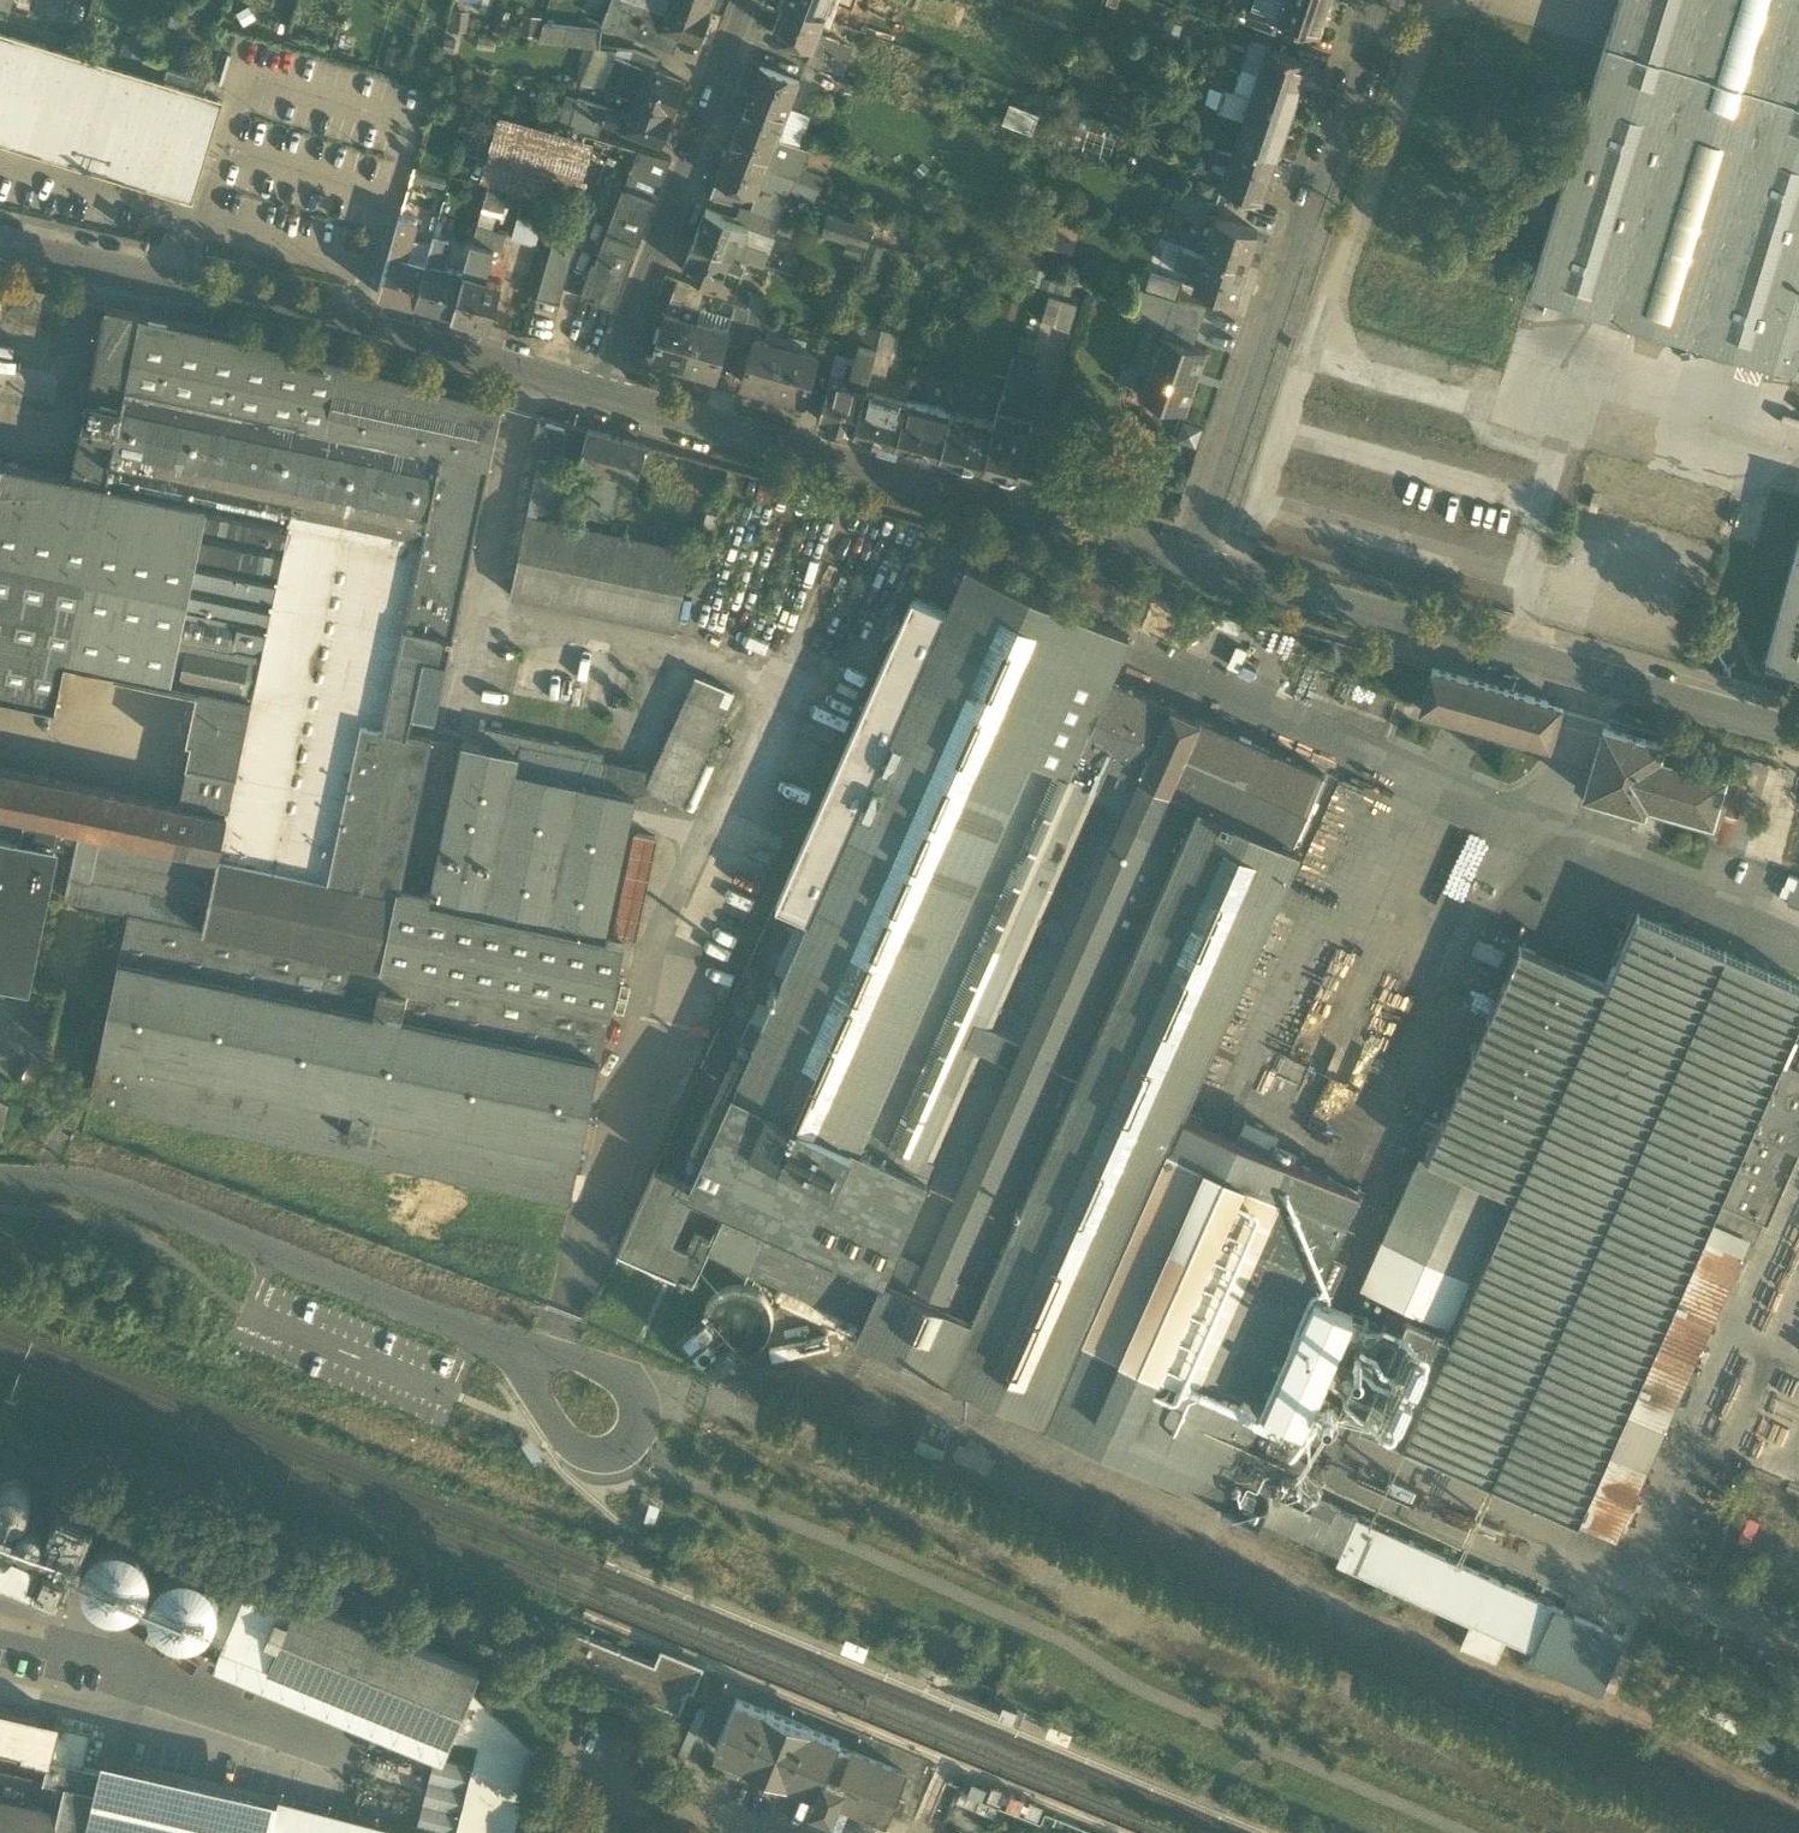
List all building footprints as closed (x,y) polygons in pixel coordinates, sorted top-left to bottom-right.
[(9,8),(12,0),(0,0),(0,6),(9,8)] [(637,4),(647,7),(667,15),(674,0),(626,0),(637,4)] [(667,15),(661,31),(674,36),(679,38),(702,46),(714,13),(709,11),(680,0),(674,0),(667,15)] [(709,11),(713,0),(680,0),(709,11)] [(816,37),(824,15),(785,0),(773,32),(813,47),(813,46),(816,37)] [(785,0),(824,15),(830,2),(830,0),(785,0)] [(830,2),(851,10),(856,0),(830,0),(830,2)] [(1325,11),(1293,0),(1254,0),(1251,8),(1278,17),(1277,21),(1278,22),(1317,34),(1325,11)] [(1325,11),(1329,0),(1293,0),(1325,11)] [(1610,315),(1707,0),(1618,0),(1529,290),(1610,315)] [(1794,372),(1798,357),(1798,0),(1707,0),(1610,315),(1794,372)] [(669,48),(674,36),(661,31),(640,22),(647,7),(637,4),(608,6),(601,23),(669,48)] [(640,22),(661,31),(667,15),(647,7),(640,22)] [(469,10),(453,8),(451,30),(467,32),(469,10)] [(1246,23),(1275,32),(1278,22),(1277,21),(1278,17),(1251,8),(1246,23)] [(519,34),(541,36),(543,16),(521,14),(519,34)] [(1183,25),(1165,19),(1159,38),(1177,44),(1183,25)] [(540,39),(600,45),(602,29),(544,23),(541,36),(540,39)] [(48,155),(49,154),(71,161),(74,150),(78,136),(112,147),(111,152),(117,163),(146,172),(158,166),(164,178),(187,185),(199,179),(200,173),(201,173),(223,101),(0,33),(0,140),(48,155)] [(1249,44),(1269,50),(1272,39),(1252,33),(1249,44)] [(496,37),(478,35),(477,49),(495,50),(496,37)] [(674,36),(669,48),(675,50),(679,38),(674,36)] [(813,46),(848,60),(853,47),(827,38),(826,41),(816,37),(813,46)] [(1241,67),(1261,73),(1269,50),(1249,44),(1241,67)] [(646,66),(657,70),(661,59),(627,45),(622,57),(646,66)] [(807,62),(842,76),(848,60),(813,46),(813,47),(807,62)] [(580,83),(602,87),(615,55),(594,47),(580,83)] [(1269,50),(1261,73),(1301,87),(1309,64),(1269,50)] [(605,87),(634,98),(646,66),(622,57),(615,55),(602,87),(603,87),(605,87)] [(646,66),(634,98),(673,113),(685,82),(657,70),(646,66)] [(761,66),(739,123),(778,138),(790,106),(793,98),(799,80),(761,66)] [(1261,73),(1241,67),(1233,90),(1254,96),(1261,73)] [(1261,73),(1254,96),(1294,109),(1301,87),(1261,73)] [(1204,102),(1223,109),(1229,91),(1210,85),(1204,102)] [(1222,111),(1246,119),(1254,96),(1233,90),(1230,88),(1229,91),(1223,109),(1222,111)] [(569,128),(578,97),(566,93),(557,124),(569,128)] [(1254,96),(1246,119),(1286,132),(1294,109),(1254,96)] [(569,128),(597,136),(603,122),(599,120),(605,106),(605,105),(578,97),(569,128)] [(634,98),(627,115),(622,129),(661,144),(673,113),(634,98)] [(1004,122),(1031,132),(1038,114),(1011,104),(1004,122)] [(603,122),(622,129),(627,115),(605,106),(599,120),(603,122)] [(812,113),(790,106),(778,138),(800,146),(812,113)] [(594,139),(499,111),(480,178),(575,205),(594,139)] [(1246,119),(1239,142),(1279,155),(1286,132),(1246,119)] [(756,196),(778,138),(739,123),(738,124),(738,123),(716,181),(756,196)] [(193,199),(201,173),(200,173),(199,179),(187,185),(164,178),(158,166),(146,172),(117,163),(111,152),(112,147),(78,136),(74,150),(71,161),(49,154),(48,155),(193,199)] [(800,146),(778,138),(756,196),(754,203),(778,211),(786,188),(797,192),(807,169),(801,167),(808,148),(800,146)] [(1239,142),(1231,165),(1271,178),(1279,155),(1239,142)] [(627,184),(657,195),(671,157),(638,148),(631,170),(627,184)] [(1263,202),(1271,178),(1231,165),(1223,189),(1263,202)] [(448,176),(419,167),(415,182),(444,190),(448,176)] [(807,169),(797,192),(815,200),(825,175),(807,169)] [(709,196),(740,205),(752,209),(752,208),(754,203),(756,196),(716,181),(709,196)] [(610,220),(643,232),(657,195),(627,184),(624,183),(610,220)] [(508,189),(489,184),(483,205),(502,211),(508,189)] [(1171,205),(1205,216),(1211,200),(1176,188),(1171,205)] [(752,208),(776,216),(778,211),(754,203),(752,208)] [(776,216),(752,208),(752,209),(740,205),(736,218),(745,221),(751,223),(750,228),(773,234),(778,217),(776,216)] [(737,241),(740,235),(745,221),(736,218),(707,208),(696,239),(733,253),(737,241)] [(511,237),(536,245),(543,220),(518,213),(511,237)] [(865,240),(867,241),(872,227),(828,215),(824,229),(848,236),(865,240)] [(399,217),(389,253),(407,258),(413,237),(417,222),(411,221),(399,217)] [(537,296),(560,302),(578,241),(580,242),(585,224),(583,223),(559,217),(537,296)] [(1209,244),(1206,252),(1246,265),(1257,231),(1218,218),(1209,244)] [(582,292),(615,305),(643,232),(610,220),(582,292)] [(751,223),(745,221),(740,235),(746,237),(750,228),(751,223)] [(1079,229),(1051,222),(1045,247),(1073,253),(1079,229)] [(495,248),(503,250),(507,233),(477,225),(473,241),(489,246),(495,248)] [(773,234),(750,228),(746,237),(740,235),(737,241),(767,252),(770,253),(776,235),(773,234)] [(1184,245),(1206,252),(1209,244),(1200,241),(1201,237),(1188,233),(1184,245)] [(431,242),(426,261),(442,266),(449,240),(433,235),(431,242)] [(865,240),(848,236),(843,254),(860,259),(865,240)] [(431,242),(413,237),(407,258),(425,263),(426,261),(431,242)] [(723,282),(728,268),(733,253),(696,239),(685,270),(722,284),(723,282)] [(1161,258),(1178,263),(1184,245),(1167,239),(1161,258)] [(463,272),(464,272),(480,276),(489,246),(473,241),(472,241),(463,272)] [(767,252),(737,241),(733,253),(748,258),(763,264),(767,252)] [(884,246),(868,241),(861,267),(877,271),(884,246)] [(1190,276),(1197,278),(1206,252),(1184,245),(1178,263),(1193,268),(1190,276)] [(495,248),(489,246),(480,276),(486,278),(495,248)] [(1246,265),(1206,252),(1197,278),(1197,279),(1194,287),(1234,300),(1246,265)] [(425,263),(407,258),(389,253),(378,292),(415,303),(426,264),(425,263)] [(748,258),(733,253),(728,268),(742,274),(748,258)] [(463,272),(442,266),(426,261),(425,263),(426,264),(415,303),(452,314),(464,272),(463,272)] [(486,278),(480,276),(464,272),(452,314),(490,325),(502,283),(486,278)] [(1150,274),(1146,290),(1175,298),(1178,299),(1183,283),(1150,274)] [(670,297),(701,306),(706,290),(675,279),(670,297)] [(963,283),(946,279),(941,295),(958,300),(963,283)] [(6,322),(3,337),(23,341),(35,289),(0,281),(0,320),(6,322)] [(718,295),(735,301),(749,307),(751,307),(756,294),(723,282),(722,284),(718,295)] [(1132,314),(1166,325),(1170,312),(1175,298),(1146,290),(1141,288),(1132,314)] [(1041,320),(1055,323),(1062,298),(1048,295),(1041,320)] [(1015,317),(1020,301),(1004,296),(999,313),(1015,317)] [(670,297),(666,310),(679,314),(679,317),(696,322),(701,306),(670,297)] [(1055,323),(1054,326),(1070,330),(1077,303),(1062,298),(1055,323)] [(1175,298),(1170,312),(1200,322),(1205,306),(1178,299),(1175,298)] [(724,344),(737,348),(749,307),(735,301),(731,314),(727,327),(728,328),(724,344)] [(601,340),(612,309),(597,304),(586,335),(601,340)] [(108,305),(71,475),(288,522),(315,392),(316,392),(325,352),(108,305)] [(731,314),(701,306),(696,322),(714,327),(714,324),(727,327),(731,314)] [(751,307),(749,307),(737,348),(753,353),(757,339),(765,312),(751,307)] [(684,365),(696,322),(679,317),(679,314),(666,310),(653,356),(684,365)] [(1193,342),(1200,322),(1170,312),(1166,325),(1164,332),(1193,342)] [(714,327),(696,322),(684,365),(715,374),(724,344),(728,328),(727,327),(714,324),(714,327)] [(867,324),(860,348),(875,352),(882,328),(867,324)] [(882,328),(875,352),(865,389),(880,394),(885,375),(897,333),(882,328)] [(815,365),(832,369),(837,350),(840,340),(824,334),(817,357),(815,365)] [(1039,339),(1022,334),(1017,352),(1034,356),(1039,339)] [(1140,399),(1182,414),(1187,399),(1184,398),(1200,351),(1161,337),(1140,399)] [(743,387),(772,395),(784,353),(769,348),(771,343),(757,339),(753,353),(743,387)] [(860,348),(849,385),(865,389),(875,352),(860,348)] [(849,353),(837,350),(832,369),(830,375),(842,379),(849,353)] [(325,352),(316,392),(347,399),(346,402),(459,426),(454,453),(488,460),(500,402),(325,352)] [(802,358),(784,353),(772,395),(803,404),(815,365),(817,357),(803,353),(802,358)] [(1014,355),(995,422),(1027,431),(1030,420),(1017,417),(1033,361),(1014,355)] [(880,394),(907,401),(912,383),(885,375),(880,394)] [(854,428),(865,389),(849,385),(827,379),(816,417),(818,418),(854,428)] [(880,394),(865,389),(854,428),(896,440),(907,401),(880,394)] [(205,928),(382,966),(397,891),(429,734),(407,730),(409,718),(422,655),(446,660),(451,635),(452,636),(488,460),(454,453),(459,426),(346,402),(347,399),(316,392),(315,392),(288,522),(237,771),(236,779),(227,777),(222,798),(232,801),(229,815),(220,858),(205,926),(205,928)] [(950,414),(907,401),(896,440),(939,452),(950,414)] [(551,441),(564,445),(571,422),(540,414),(533,436),(545,440),(551,441)] [(994,426),(950,414),(939,452),(983,465),(994,426)] [(1176,439),(1197,445),(1203,426),(1183,419),(1176,439)] [(589,428),(571,422),(564,445),(560,461),(564,462),(578,466),(589,428)] [(995,422),(994,426),(983,465),(1015,474),(1027,431),(995,422)] [(595,518),(609,522),(619,487),(616,486),(618,478),(636,483),(647,444),(589,428),(578,466),(595,471),(592,480),(590,480),(580,514),(595,518)] [(539,456),(529,515),(537,516),(551,441),(545,440),(542,457),(539,456)] [(537,516),(553,520),(555,512),(559,488),(564,462),(560,461),(564,445),(551,441),(537,516)] [(55,705),(66,657),(114,667),(113,669),(196,686),(189,737),(194,738),(190,761),(191,761),(237,771),(288,522),(71,475),(0,460),(0,694),(55,705)] [(555,512),(566,514),(571,490),(559,488),(555,512)] [(553,520),(537,516),(529,515),(511,594),(676,631),(693,551),(553,520)] [(1765,662),(1798,671),(1798,541),(1765,662)] [(1183,1111),(1290,869),(1190,826),(1181,847),(1148,833),(1199,718),(1110,679),(1130,635),(968,563),(947,610),(913,595),(776,903),(811,918),(734,1089),(691,1184),(690,1187),(696,1189),(719,1200),(729,1205),(883,1275),(863,1318),(856,1335),(1047,1419),(1170,1141),(1183,1111)] [(1139,630),(1166,641),(1180,608),(1154,596),(1139,630)] [(433,723),(446,660),(422,655),(409,718),(433,723)] [(1421,709),(1550,746),(1561,704),(1432,667),(1421,709)] [(649,796),(680,810),(733,693),(703,679),(649,796)] [(1324,773),(1199,718),(1148,833),(1181,847),(1190,826),(1290,869),(1300,847),(1293,843),(1324,773)] [(1646,802),(1712,821),(1716,806),(1717,806),(1718,804),(1719,804),(1722,793),(1721,793),(1722,791),(1721,790),(1725,776),(1659,757),(1663,743),(1604,726),(1585,793),(1644,810),(1646,802)] [(460,745),(457,759),(597,789),(604,754),(485,728),(480,748),(460,745)] [(457,759),(428,892),(427,897),(605,936),(635,798),(597,789),(457,759)] [(236,779),(237,771),(191,761),(182,805),(229,815),(232,801),(222,798),(227,777),(236,779)] [(229,815),(182,805),(0,766),(0,811),(16,815),(28,817),(59,824),(59,823),(80,827),(220,858),(229,815)] [(16,815),(0,811),(0,831),(12,834),(16,815)] [(16,815),(12,834),(16,834),(16,835),(20,836),(24,837),(28,817),(16,815)] [(24,837),(55,843),(59,824),(28,817),(24,837)] [(59,823),(59,824),(55,843),(57,844),(57,845),(75,848),(80,827),(59,823)] [(220,858),(80,827),(75,848),(64,898),(127,912),(128,910),(205,926),(220,858)] [(20,836),(16,835),(16,834),(12,834),(0,831),(0,931),(20,836)] [(613,935),(637,941),(660,841),(636,835),(636,836),(613,935)] [(20,836),(0,931),(0,975),(29,981),(57,845),(57,844),(55,843),(24,837),(20,836)] [(1798,907),(1798,877),(1797,876),(1787,902),(1798,907)] [(428,892),(397,891),(382,966),(606,1015),(623,940),(605,936),(427,897),(428,892)] [(205,928),(205,926),(128,910),(127,912),(86,1101),(565,1206),(606,1015),(382,966),(205,928)] [(1720,1201),(1735,1166),(1751,1131),(1782,1061),(1798,1022),(1798,984),(1637,912),(1606,983),(1519,944),(1426,1156),(1508,1193),(1512,1195),(1450,1335),(1407,1316),(1359,1423),(1579,1520),(1579,1519),(1610,1450),(1626,1414),(1695,1257),(1703,1240),(1710,1224),(1720,1201)] [(1456,965),(1462,968),(1469,952),(1463,949),(1456,965)] [(692,1148),(702,1152),(741,1064),(732,1059),(692,1148)] [(1751,1131),(1798,1152),(1798,1150),(1798,1068),(1782,1061),(1751,1131)] [(8,1101),(0,1098),(0,1123),(8,1101)] [(1170,1141),(1279,1188),(1292,1159),(1183,1111),(1170,1141)] [(1751,1131),(1735,1166),(1783,1187),(1798,1152),(1751,1131)] [(1347,1218),(1346,1218),(1279,1188),(1170,1141),(1047,1419),(1222,1499),(1265,1402),(1300,1323),(1308,1305),(1315,1290),(1319,1280),(1332,1286),(1347,1252),(1334,1246),(1347,1218)] [(1508,1193),(1426,1156),(1420,1154),(1380,1242),(1407,1254),(1388,1298),(1449,1325),(1508,1193)] [(1359,1189),(1292,1159),(1279,1188),(1346,1218),(1359,1189)] [(1767,1222),(1783,1187),(1735,1166),(1720,1201),(1757,1218),(1764,1221),(1767,1222)] [(619,1250),(676,1275),(687,1248),(672,1241),(689,1204),(696,1189),(690,1187),(691,1184),(655,1168),(622,1243),(619,1250)] [(719,1200),(696,1189),(689,1204),(713,1214),(719,1200)] [(1610,1450),(1579,1519),(1617,1536),(1757,1218),(1720,1201),(1710,1224),(1703,1240),(1695,1257),(1626,1414),(1610,1450)] [(883,1275),(729,1205),(715,1235),(709,1248),(863,1318),(883,1275)] [(709,1248),(715,1235),(697,1226),(687,1248),(676,1275),(693,1283),(709,1248)] [(1361,1286),(1388,1298),(1407,1254),(1380,1242),(1361,1286)] [(704,1310),(703,1324),(707,1337),(716,1348),(729,1354),(743,1355),(756,1351),(766,1342),(773,1329),(774,1315),(769,1302),(760,1292),(748,1285),(734,1284),(721,1289),(710,1298),(704,1310)] [(851,1333),(856,1331),(859,1327),(859,1322),(858,1320),(783,1286),(779,1287),(776,1292),(776,1297),(777,1299),(851,1333)] [(1353,1307),(1315,1290),(1308,1305),(1310,1305),(1323,1311),(1315,1330),(1302,1324),(1300,1323),(1265,1402),(1303,1418),(1323,1373),(1328,1360),(1344,1325),(1350,1311),(1350,1312),(1353,1307)] [(1300,1323),(1302,1324),(1310,1305),(1308,1305),(1300,1323)] [(1323,1311),(1310,1305),(1302,1324),(1315,1330),(1323,1311)] [(1381,1341),(1387,1344),(1401,1312),(1395,1309),(1381,1341)] [(1350,1311),(1344,1325),(1356,1330),(1374,1337),(1379,1324),(1350,1312),(1350,1311)] [(1344,1325),(1328,1360),(1340,1365),(1356,1330),(1344,1325)] [(1360,1379),(1371,1384),(1386,1351),(1375,1346),(1360,1379)] [(1358,1373),(1340,1365),(1328,1360),(1323,1373),(1352,1386),(1358,1373)] [(793,1388),(819,1403),(825,1392),(799,1377),(793,1388)] [(959,1445),(952,1460),(989,1477),(996,1461),(959,1445)] [(1229,1502),(1244,1470),(1238,1467),(1223,1499),(1229,1502)] [(1284,1514),(1263,1504),(1270,1489),(1272,1483),(1244,1470),(1229,1502),(1258,1515),(1299,1534),(1311,1509),(1291,1499),(1284,1514)] [(14,1476),(1,1482),(0,1484),(0,1504),(2,1507),(15,1513),(28,1507),(33,1494),(27,1481),(14,1476)] [(1291,1499),(1270,1489),(1263,1504),(1284,1514),(1291,1499)] [(67,1576),(95,1509),(60,1494),(32,1562),(67,1576)] [(23,1513),(19,1524),(25,1534),(37,1535),(45,1527),(43,1515),(33,1509),(23,1513)] [(1356,1529),(1311,1509),(1299,1534),(1345,1554),(1356,1529)] [(0,1511),(0,1545),(3,1546),(15,1539),(18,1525),(11,1514),(0,1511)] [(1506,1636),(1534,1648),(1554,1604),(1361,1518),(1356,1529),(1345,1554),(1341,1562),(1471,1620),(1506,1636)] [(148,1579),(152,1566),(151,1553),(145,1541),(135,1532),(123,1528),(109,1529),(98,1534),(89,1544),(84,1557),(85,1570),(91,1582),(101,1591),(114,1595),(127,1594),(139,1589),(148,1579)] [(32,1562),(0,1549),(0,1578),(56,1601),(67,1576),(32,1562)] [(215,1606),(220,1593),(219,1580),(213,1568),(203,1559),(190,1555),(177,1556),(165,1561),(156,1571),(152,1584),(153,1597),(159,1609),(169,1618),(181,1622),(195,1621),(206,1616),(215,1606)] [(223,1641),(269,1660),(297,1592),(237,1567),(209,1635),(223,1641)] [(268,1663),(451,1738),(452,1735),(472,1688),(480,1668),(431,1647),(297,1592),(269,1660),(268,1663)] [(1623,1636),(1554,1604),(1534,1648),(1529,1658),(1599,1689),(1623,1636)] [(1495,1659),(1506,1636),(1471,1620),(1461,1644),(1495,1659)] [(554,1656),(686,1708),(699,1674),(567,1622),(554,1656)] [(269,1660),(223,1641),(213,1665),(435,1757),(442,1759),(443,1757),(451,1738),(268,1663),(269,1660)] [(472,1688),(452,1735),(483,1743),(477,1766),(460,1832),(513,1832),(534,1751),(472,1688)] [(888,1817),(892,1808),(897,1797),(907,1773),(840,1744),(842,1741),(808,1727),(809,1724),(770,1707),(769,1710),(737,1696),(716,1747),(749,1760),(748,1762),(788,1779),(788,1777),(816,1789),(812,1800),(832,1809),(838,1795),(888,1817)] [(1018,1708),(1004,1702),(1001,1708),(999,1713),(1014,1719),(1016,1713),(1018,1708)] [(49,1756),(84,1764),(92,1729),(0,1708),(0,1742),(26,1748),(26,1751),(49,1756)] [(1018,1708),(1014,1719),(1019,1721),(1024,1711),(1018,1708)] [(103,1753),(100,1767),(101,1767),(100,1773),(275,1813),(279,1796),(280,1794),(103,1753)] [(44,1778),(66,1783),(58,1814),(54,1832),(270,1832),(271,1831),(270,1831),(274,1815),(275,1813),(100,1773),(101,1767),(100,1767),(84,1764),(49,1756),(44,1778)] [(450,1832),(460,1832),(477,1766),(443,1757),(442,1759),(435,1757),(418,1825),(450,1832)] [(961,1787),(968,1789),(972,1779),(966,1776),(961,1787)] [(986,1785),(972,1779),(971,1783),(970,1784),(968,1789),(982,1795),(986,1785)] [(1009,1795),(1003,1793),(1001,1799),(1007,1801),(1009,1795)] [(279,1796),(275,1813),(274,1815),(344,1832),(421,1832),(279,1796)] [(905,1800),(897,1797),(892,1808),(901,1812),(905,1800)] [(17,1832),(54,1832),(58,1814),(0,1802),(0,1829),(6,1830),(17,1832)] [(274,1815),(270,1831),(271,1831),(270,1832),(344,1832),(274,1815)]
